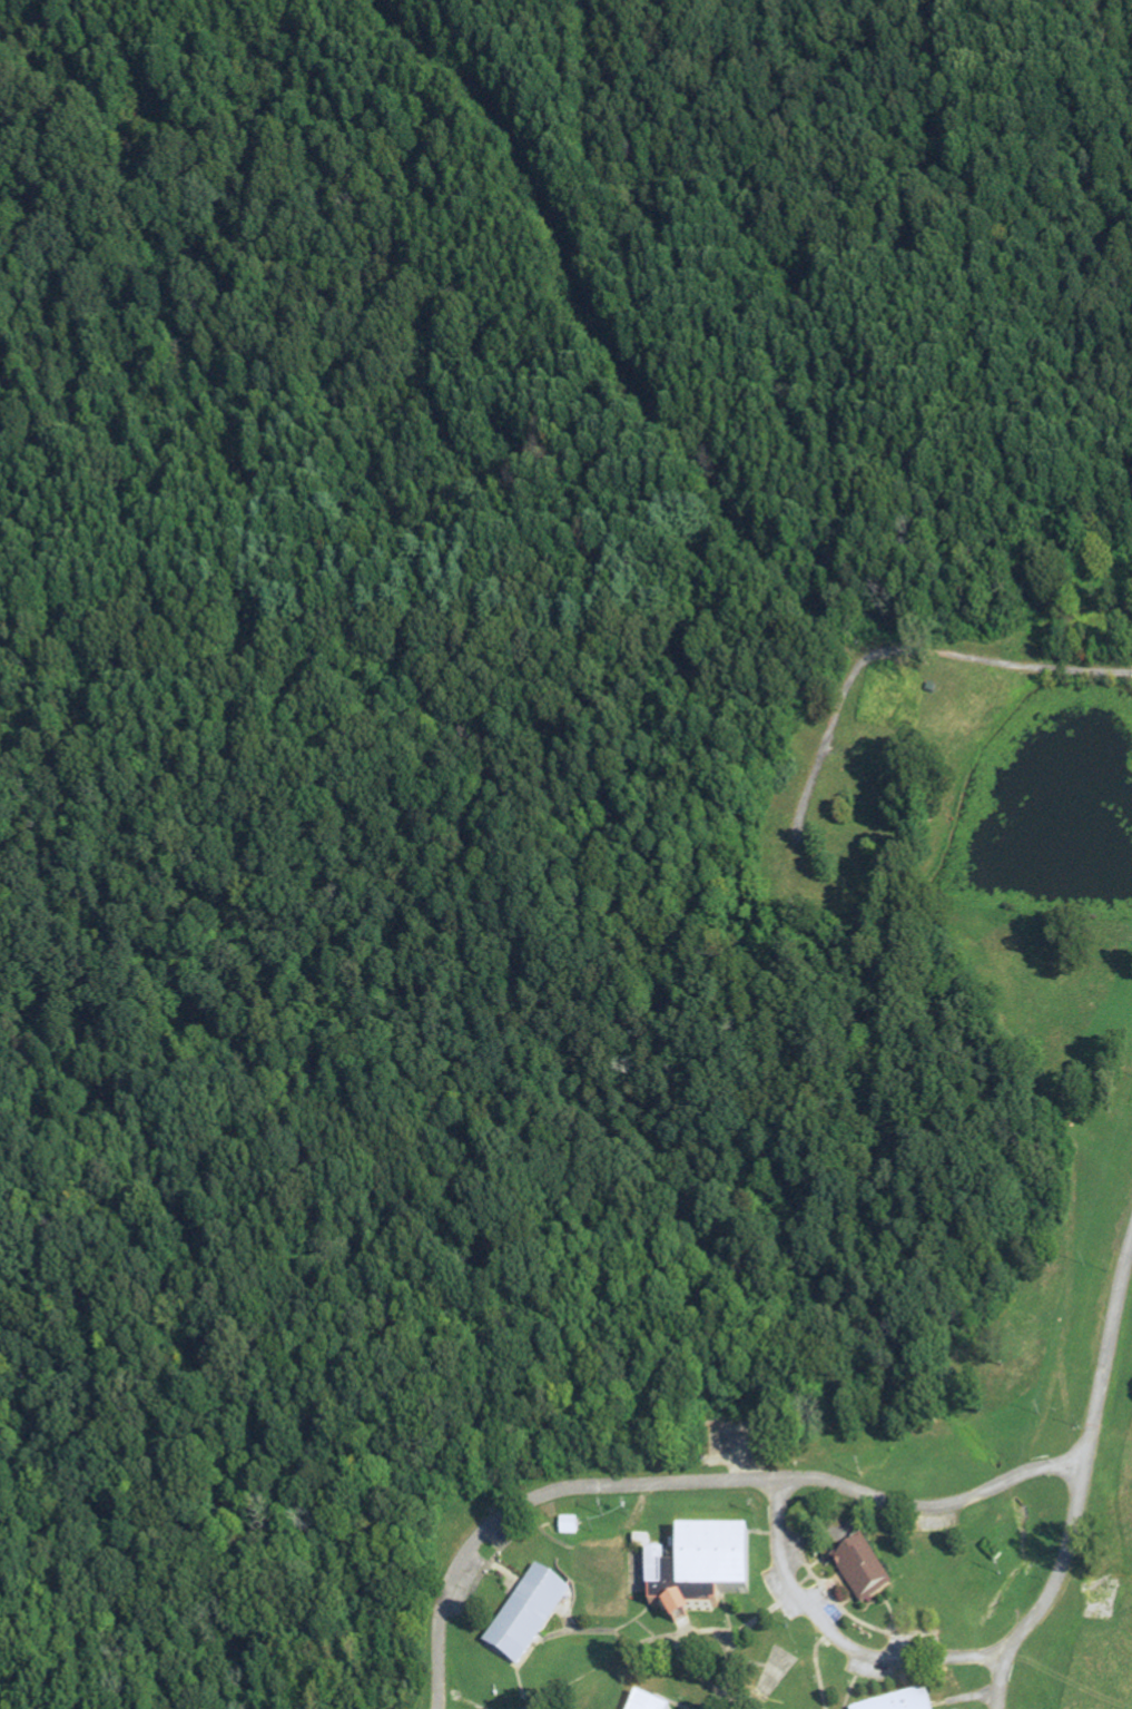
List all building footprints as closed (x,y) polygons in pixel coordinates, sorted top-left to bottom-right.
[(681,1534),(751,1534),(750,1593),(719,1593),(719,1605),(715,1605),(715,1609),(689,1609),(693,1617),(676,1627),(665,1607),(652,1607),(652,1592),(649,1592),(649,1554),(667,1554),(667,1566),(681,1568),(681,1534)] [(866,1541),(895,1585),(864,1605),(835,1562),(866,1541)] [(484,1642),(537,1565),(571,1589),(519,1666),(484,1642)] [(931,1692),(935,1708),(861,1708),(931,1692)] [(638,1695),(671,1708),(632,1708),(638,1695)]
